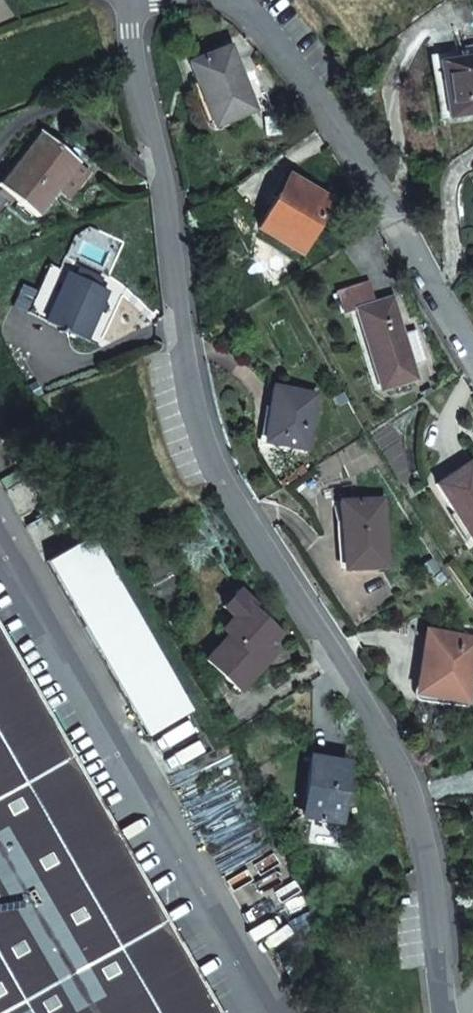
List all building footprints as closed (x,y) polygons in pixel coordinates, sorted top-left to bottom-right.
[(438,62),(447,118),(472,114),(472,46),(456,49),(457,59),(438,62)] [(228,48),(187,64),(199,94),(212,125),(252,110),(228,48)] [(44,133),(1,187),(36,214),(78,160),(61,146),(44,133)] [(310,188),(291,177),(281,194),(276,191),(256,227),(298,252),(328,199),(310,188)] [(67,271),(45,321),(85,340),(107,290),(87,281),(67,271)] [(360,323),(380,387),(415,377),(411,364),(402,333),(396,316),(391,298),(373,303),(367,282),(336,291),(343,313),(359,308),(363,323),(360,323)] [(425,360),(416,329),(402,333),(411,364),(425,360)] [(314,394),(273,386),(268,413),(262,440),(303,448),(314,394)] [(434,484),(469,539),(472,536),(472,467),(470,462),(434,484)] [(380,499),(340,501),(341,535),(343,568),(384,566),(380,499)] [(44,559),(144,734),(187,708),(88,533),(44,559)] [(240,619),(252,606),(253,607),(256,604),(240,589),(225,606),(235,616),(237,615),(240,619)] [(229,635),(206,659),(239,690),(263,665),(257,659),(281,634),(267,620),(253,607),(252,606),(240,619),(237,615),(235,616),(223,629),(229,635)] [(432,630),(427,661),(421,692),(467,700),(472,666),(472,637),(432,630)] [(0,644),(0,1012),(210,1012),(0,644)] [(347,762),(310,756),(301,814),(338,820),(343,791),(347,762)]
